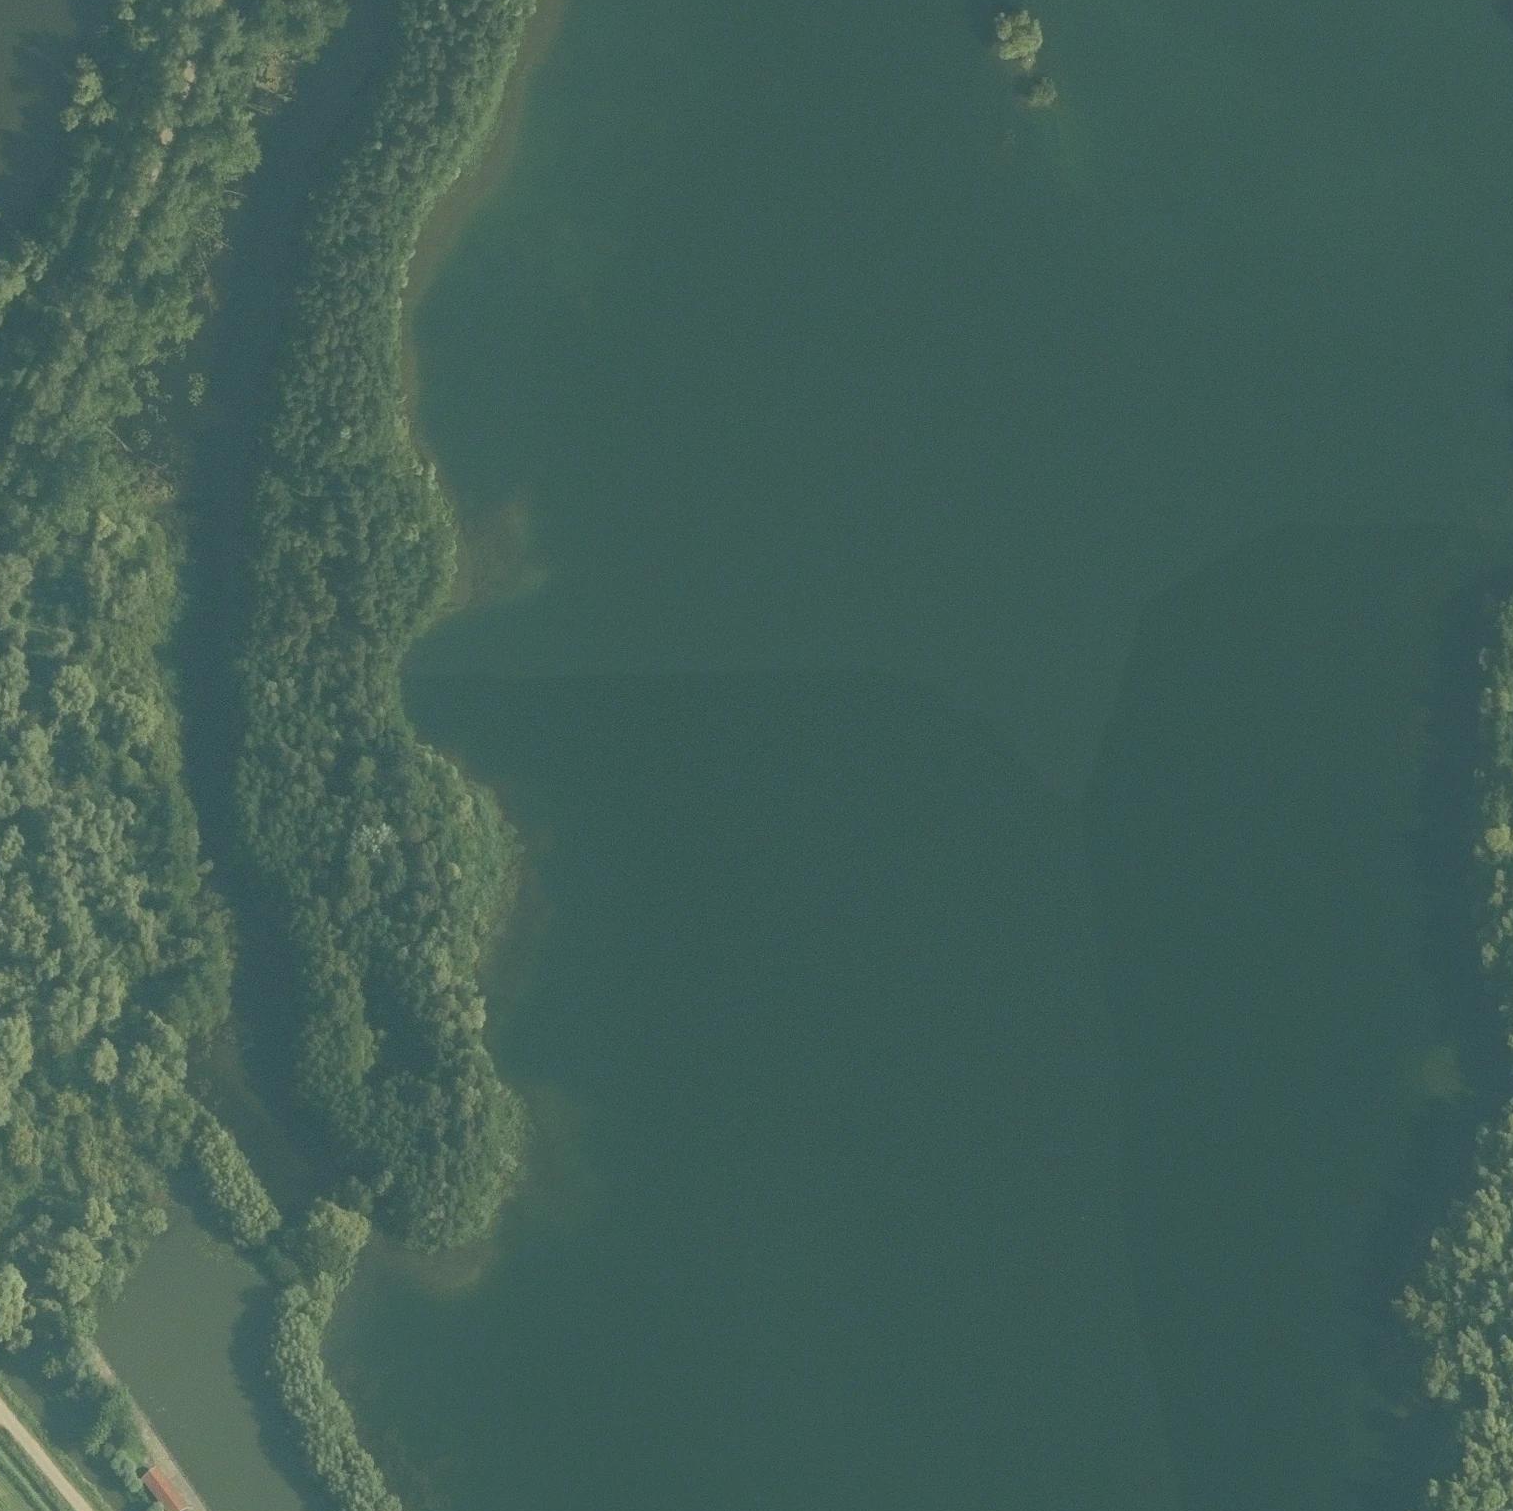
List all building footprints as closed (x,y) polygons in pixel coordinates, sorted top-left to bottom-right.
[(140,1481),(163,1510),(187,1510),(155,1469),(140,1481)]
